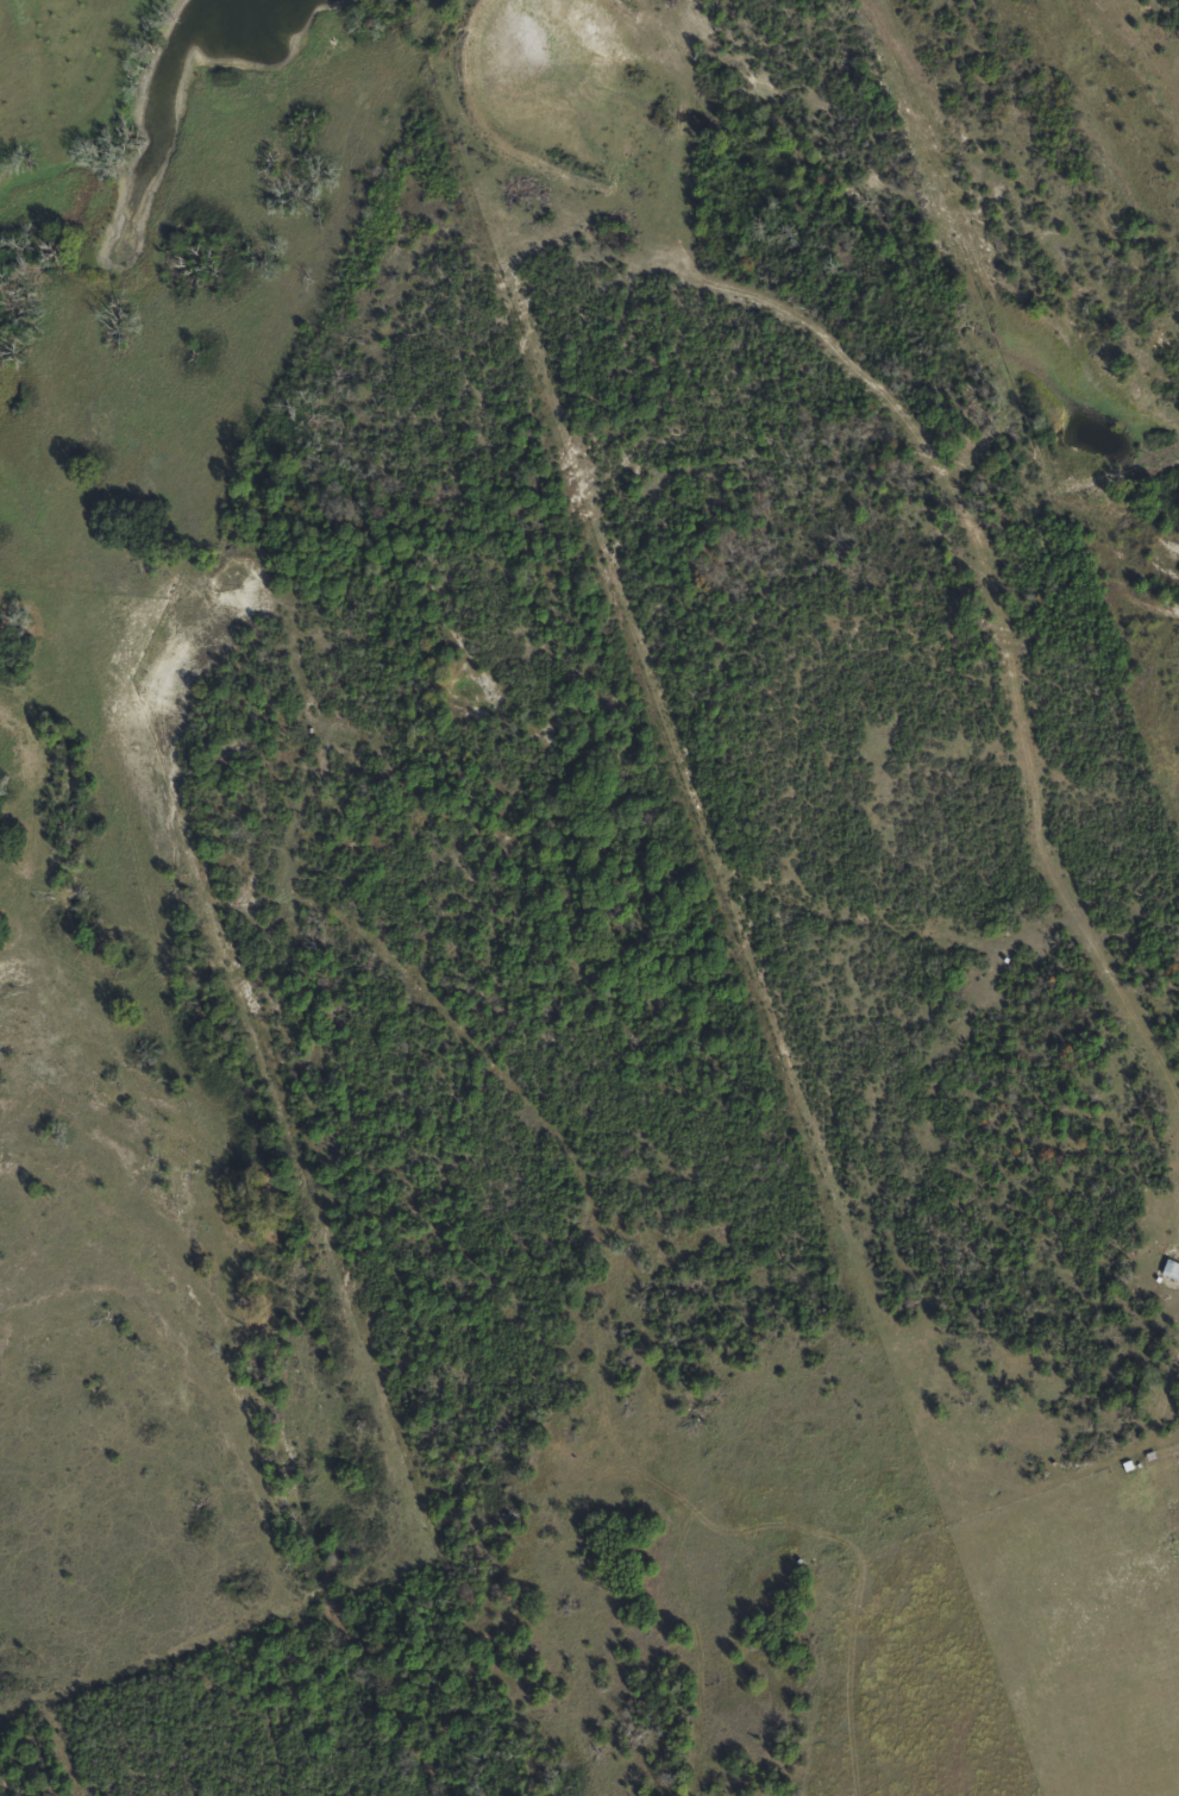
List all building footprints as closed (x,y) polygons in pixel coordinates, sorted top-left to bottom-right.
[(1178,1277),(1178,1265),(1165,1258),(1158,1271),(1177,1282),(1178,1277)]
